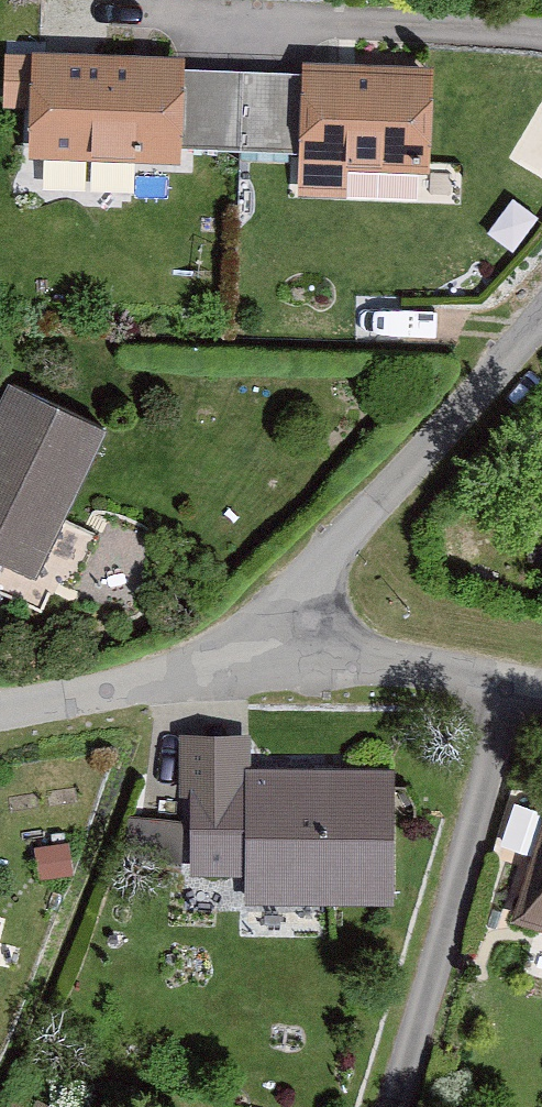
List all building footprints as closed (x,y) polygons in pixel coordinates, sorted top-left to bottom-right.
[(182,60),(38,57),(30,158),(181,164),(180,146),(181,74),(182,60)] [(453,73),(307,69),(307,79),(304,152),(304,202),(358,203),(359,183),(444,185),(452,156),(453,73)] [(241,76),(181,74),(180,146),(238,149),(241,76)] [(307,79),(241,76),(238,149),(304,152),(307,79)] [(8,387),(0,404),(0,567),(36,584),(107,434),(8,387)] [(270,738),(178,737),(178,819),(131,818),(130,875),(190,875),(190,864),(203,864),(202,886),(255,886),(255,916),(409,917),(409,774),(270,773),(270,738)] [(520,931),(541,938),(541,865),(520,931)]
